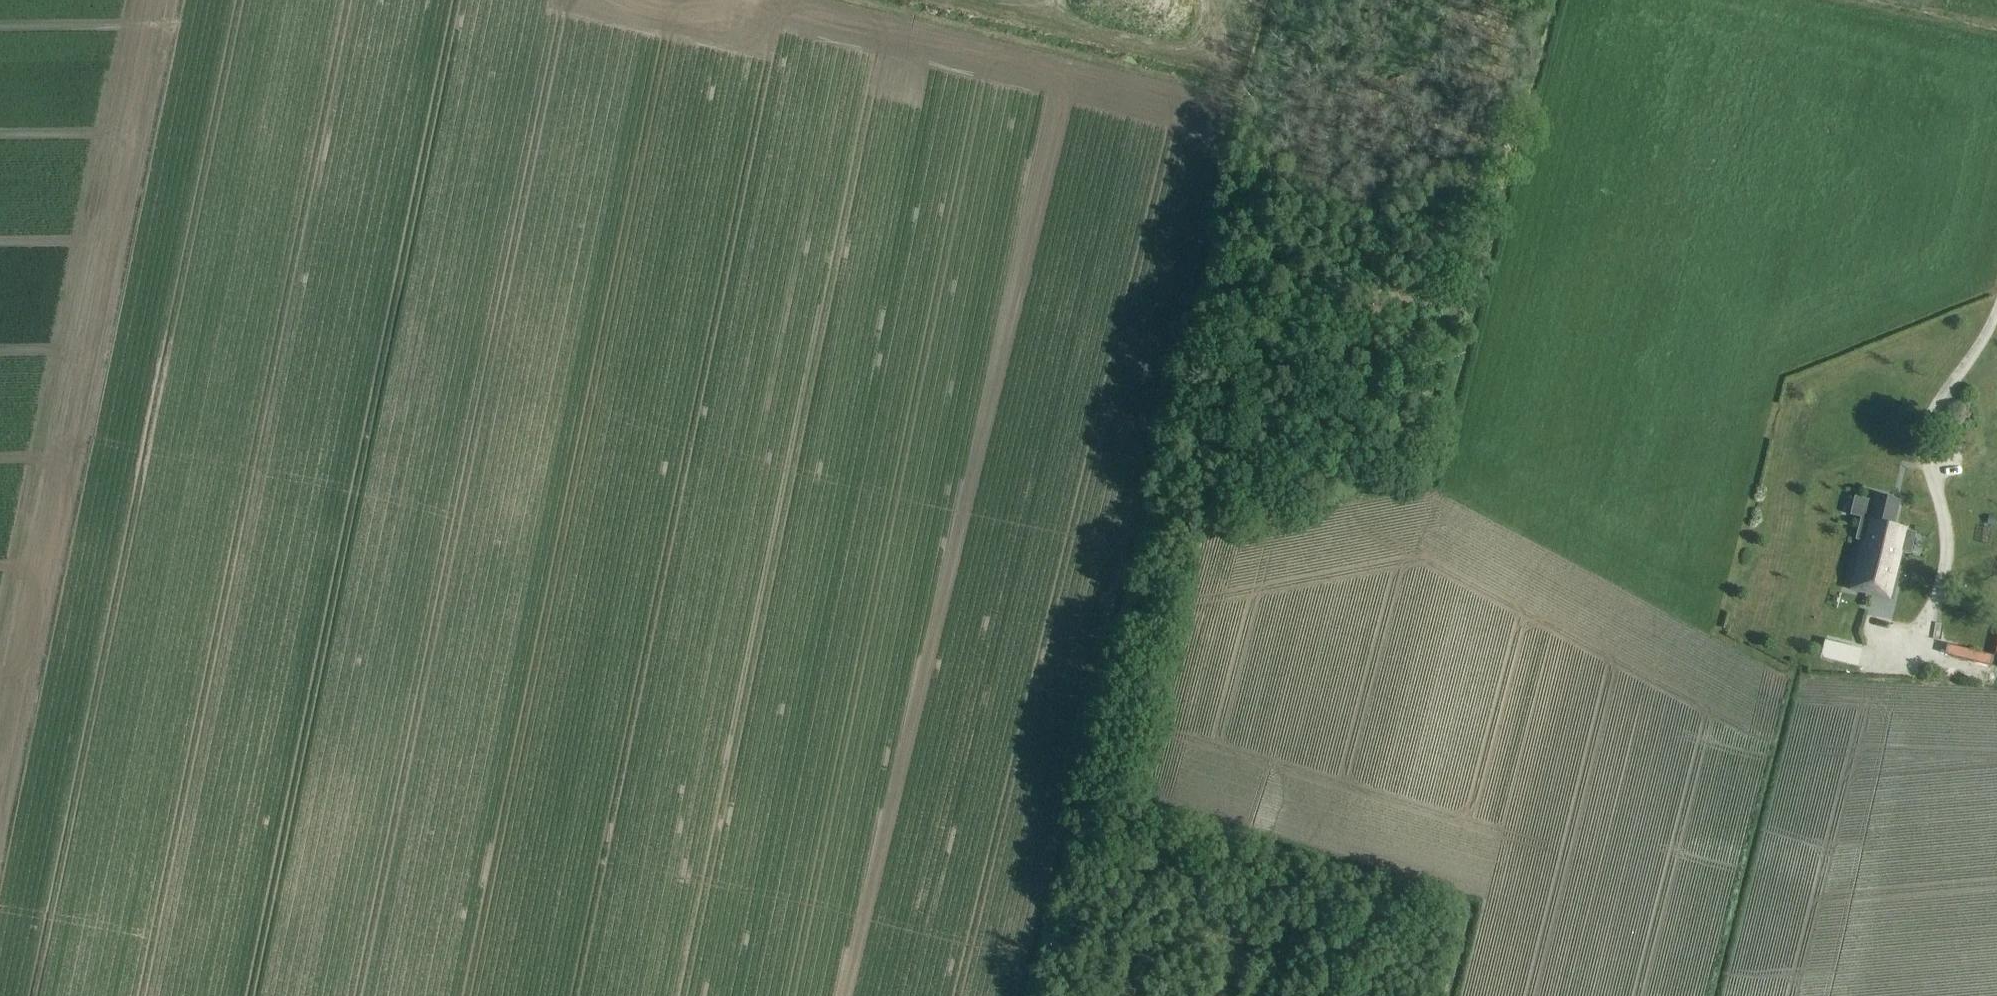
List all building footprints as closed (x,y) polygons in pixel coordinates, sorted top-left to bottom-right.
[(1850,591),(1895,601),(1911,529),(1894,526),(1899,503),(1871,496),(1866,515),(1863,514),(1860,527),(1864,528),(1850,591)] [(1898,596),(1897,616),(1912,616),(1912,596),(1898,596)]
